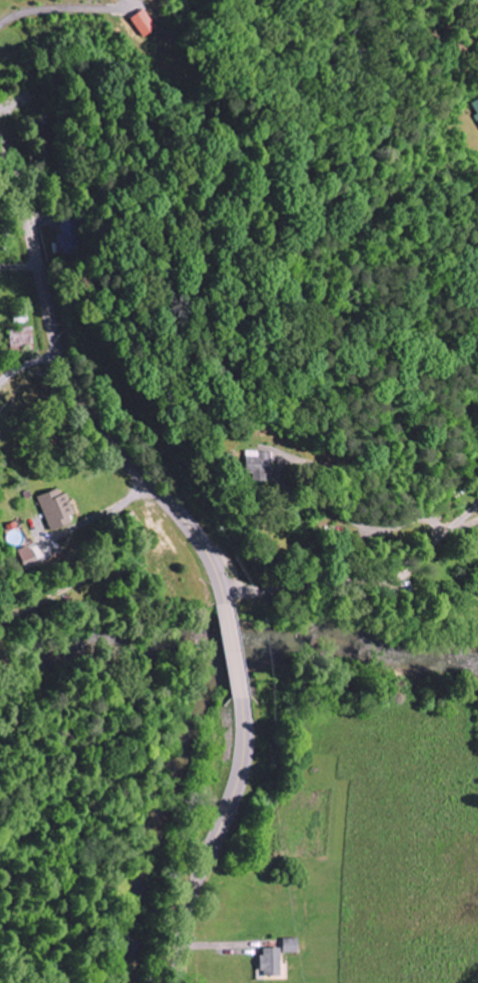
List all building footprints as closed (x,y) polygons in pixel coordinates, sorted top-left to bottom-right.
[(144,38),(157,29),(145,10),(131,19),(144,38)] [(470,105),(477,120),(477,100),(470,105)] [(61,235),(64,255),(83,253),(79,216),(63,219),(65,234),(61,235)] [(36,346),(36,327),(12,328),(13,347),(36,346)] [(275,452),(252,451),(251,473),(274,474),(275,452)] [(39,496),(52,532),(73,524),(70,515),(75,513),(68,493),(62,496),(59,489),(39,496)] [(40,562),(22,527),(8,534),(26,570),(40,562)] [(282,976),(282,948),(263,948),(264,976),(282,976)]
